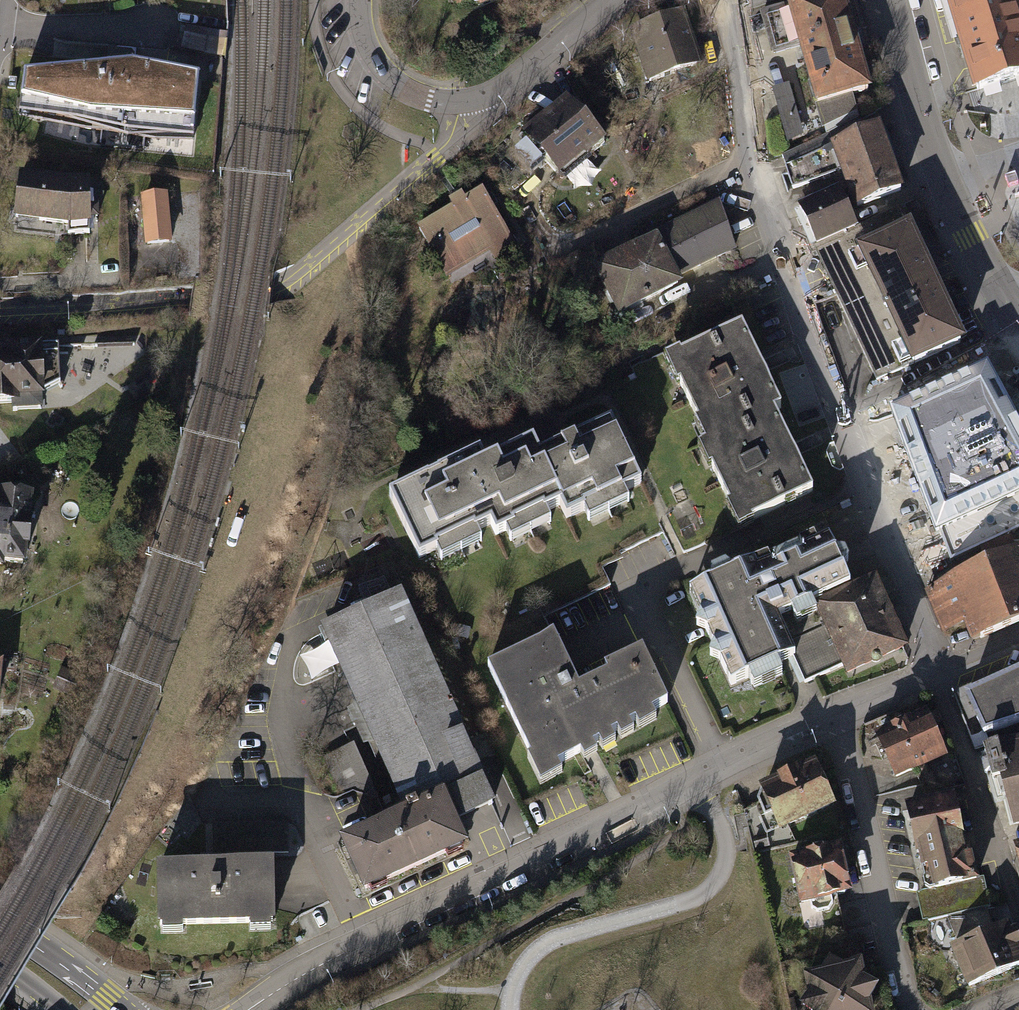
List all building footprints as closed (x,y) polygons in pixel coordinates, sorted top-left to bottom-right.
[(845,0),(813,0),(763,14),(771,40),(799,34),(827,135),(860,120),(853,96),(871,91),(845,0)] [(975,90),(1018,77),(1018,22),(1013,0),(949,0),(975,90)] [(675,20),(630,41),(652,89),(697,69),(675,20)] [(189,32),(186,51),(227,56),(230,37),(189,32)] [(135,67),(26,77),(21,111),(87,127),(192,139),(199,80),(135,67)] [(788,85),(774,89),(783,119),(797,115),(788,85)] [(564,100),(517,140),(550,179),(597,138),(564,100)] [(795,189),(845,172),(838,151),(866,141),(860,120),(827,135),(786,155),(795,189)] [(866,141),(838,151),(845,172),(859,210),(901,195),(881,136),(866,141)] [(72,186),(21,179),(16,217),(69,224),(69,234),(90,232),(90,200),(98,200),(97,185),(72,186)] [(819,249),(857,231),(840,192),(802,210),(819,249)] [(479,193),(417,230),(450,283),(511,245),(479,193)] [(175,242),(170,194),(142,196),(147,245),(175,242)] [(714,199),(592,261),(621,316),(684,284),(680,275),(738,245),(714,199)] [(857,231),(819,249),(880,381),(962,344),(900,211),(857,231)] [(581,291),(588,305),(604,297),(596,283),(581,291)] [(762,362),(744,325),(683,355),(681,351),(668,358),(680,383),(683,382),(700,418),(697,419),(708,441),(700,444),(711,466),(715,464),(733,502),(729,504),(741,529),(755,522),(754,519),(815,490),(795,449),(776,410),(784,406),(762,362)] [(13,405),(14,412),(48,411),(46,343),(0,345),(0,405),(13,405)] [(891,413),(936,534),(939,533),(950,562),(1018,529),(1018,428),(986,368),(891,413)] [(481,453),(386,498),(416,561),(435,552),(441,564),(464,553),(489,541),(484,532),(489,530),(494,539),(499,536),(505,548),(541,531),(557,524),(552,513),(559,510),(564,520),(581,512),(588,526),(615,513),(637,503),(630,488),(643,482),(612,419),(540,453),(534,442),(487,464),(481,453)] [(30,566),(36,495),(0,492),(0,570),(8,570),(9,565),(30,566)] [(768,560),(690,595),(732,688),(794,660),(805,683),(844,665),(848,673),(902,648),(874,585),(853,594),(830,542),(771,568),(768,560)] [(925,590),(944,636),(967,627),(975,645),(1018,628),(1018,553),(925,590)] [(400,597),(325,631),(398,795),(379,803),(388,823),(344,843),(365,890),(463,845),(453,822),(492,804),(400,597)] [(554,633),(489,667),(532,756),(528,758),(541,785),(563,772),(560,765),(582,753),(586,760),(599,752),(595,745),(600,742),(605,750),(618,742),(614,735),(619,732),(623,739),(637,732),(632,724),(637,721),(642,729),(660,719),(655,711),(672,702),(645,650),(606,667),(609,675),(581,687),(554,633)] [(969,697),(986,736),(1018,725),(1018,674),(969,697)] [(942,764),(924,720),(871,742),(890,786),(942,764)] [(987,756),(995,782),(1004,779),(1017,823),(1018,822),(1018,747),(987,756)] [(817,758),(758,784),(778,829),(836,803),(817,758)] [(962,794),(908,807),(928,890),(918,892),(926,923),(990,907),(962,794)] [(292,845),(291,820),(215,822),(216,848),(292,845)] [(839,841),(788,852),(798,901),(849,890),(839,841)] [(279,864),(163,866),(164,926),(280,924),(279,864)] [(954,947),(971,989),(1018,969),(1018,955),(1007,926),(994,931),(986,911),(949,920),(960,945),(954,947)] [(870,998),(879,984),(865,975),(861,958),(844,962),(829,952),(819,968),(801,972),(806,990),(796,1004),(806,1009),(873,1009),(870,998)]
